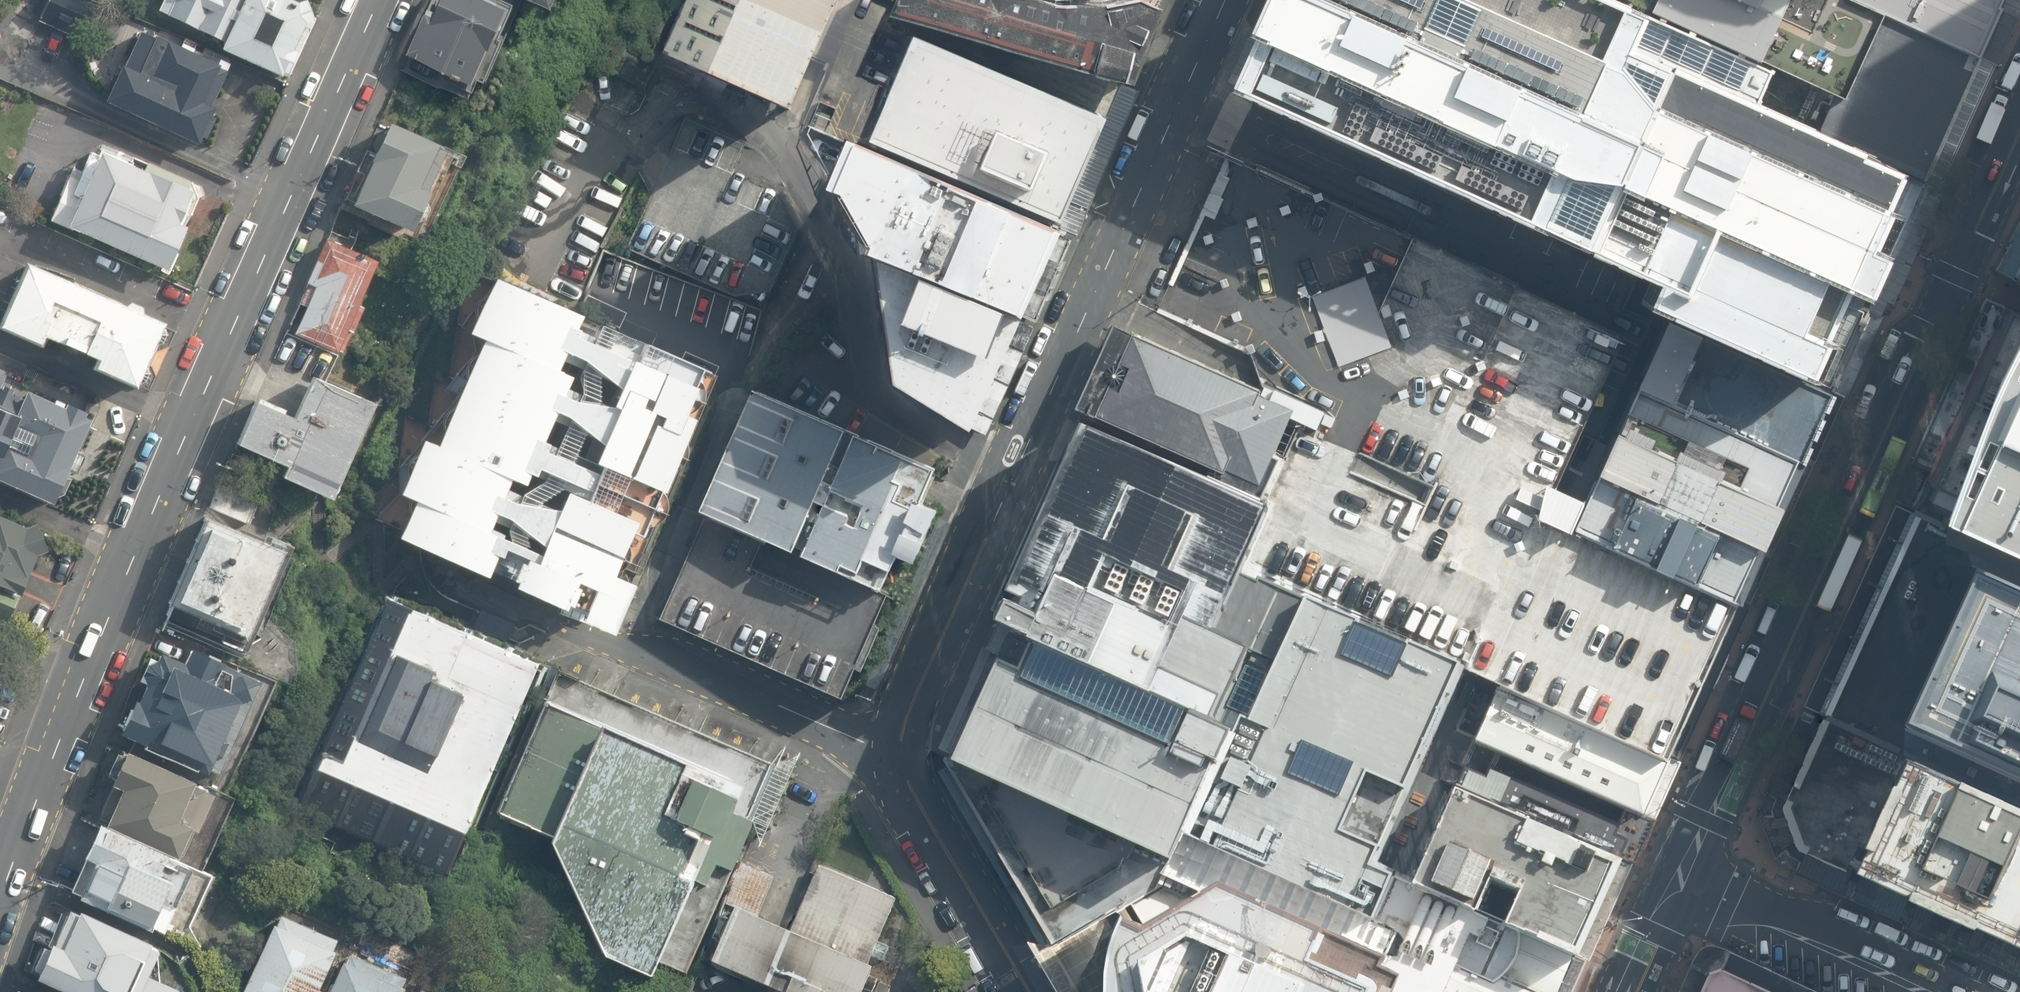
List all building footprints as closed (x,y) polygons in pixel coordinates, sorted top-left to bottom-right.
[(39,20),(67,32),(81,0),(48,0),(39,20)] [(278,79),(280,76),(287,79),(314,20),(309,18),(303,2),(295,6),(282,0),(164,0),(157,14),(222,44),(218,52),(278,79)] [(497,0),(436,0),(410,60),(474,88),(511,5),(497,0)] [(553,0),(527,0),(549,11),(553,0)] [(785,117),(837,0),(686,0),(660,60),(785,117)] [(892,24),(1124,93),(1132,68),(1140,71),(1163,18),(1158,16),(1164,3),(1156,0),(1151,0),(1106,10),(1056,8),(1029,0),(903,0),(892,24)] [(1250,68),(1240,93),(1252,98),(1666,284),(1655,308),(1671,315),(1818,382),(1856,294),(1877,302),(1929,182),(1819,133),(1814,131),(1762,106),(1778,70),(1617,0),(1280,0),(1250,68)] [(1653,12),(1762,61),(1790,0),(1659,0),(1653,12)] [(2010,0),(1852,0),(1872,10),(1871,12),(1983,61),(2010,0)] [(1929,182),(1983,61),(1871,12),(1819,133),(1929,182)] [(153,41),(138,34),(135,39),(130,40),(122,56),(126,60),(122,69),(120,68),(116,77),(113,76),(106,92),(108,93),(102,105),(196,148),(200,138),(205,140),(214,120),(209,117),(212,111),(210,110),(227,73),(225,72),(228,66),(215,60),(217,55),(204,49),(202,55),(180,45),(178,49),(154,38),(153,41)] [(1107,125),(913,41),(868,147),(1063,234),(1107,125)] [(1671,752),(1742,597),(1700,579),(1616,541),(1577,524),(1603,467),(1621,425),(1641,382),(1671,315),(1655,308),(1666,284),(1252,98),(1145,337),(1263,391),(1265,387),(1274,392),(1275,389),(1326,412),(1325,414),(1336,419),(1331,428),(1320,423),(1317,430),(1291,418),(1273,457),(1279,460),(1260,500),(1268,503),(1239,567),(1258,576),(1260,571),(1306,592),(1468,663),(1503,678),(1671,752)] [(437,150),(383,119),(350,208),(406,229),(437,150)] [(200,186),(98,142),(57,219),(171,268),(200,186)] [(861,271),(867,274),(1017,335),(1022,337),(1062,238),(849,146),(821,207),(831,211),(863,267),(861,271)] [(354,306),(373,263),(324,240),(304,286),(306,286),(298,305),(304,308),(291,337),(332,356),(335,351),(339,353),(343,344),(339,342),(343,333),(348,336),(359,308),(354,306)] [(163,320),(29,260),(0,324),(136,385),(163,320)] [(1017,335),(867,274),(888,402),(968,451),(1017,335)] [(709,372),(491,279),(389,530),(606,624),(709,372)] [(1856,294),(1818,382),(1838,391),(1877,302),(1856,294)] [(2006,309),(1915,518),(1939,528),(2019,563),(2019,315),(2006,309)] [(1809,457),(1838,391),(1818,382),(1671,315),(1641,382),(1809,457)] [(1119,326),(1113,323),(1074,409),(1081,412),(1215,471),(1212,478),(1260,500),(1279,460),(1273,457),(1291,418),(1294,410),(1261,395),(1263,391),(1145,337),(1119,326)] [(0,369),(0,456),(2,457),(0,460),(0,477),(59,503),(93,411),(0,369)] [(323,502),(370,402),(322,380),(320,383),(310,379),(290,421),(253,404),(233,448),(281,470),(276,481),(323,502)] [(1789,501),(1809,457),(1641,382),(1621,425),(1603,467),(1577,524),(1616,541),(1700,579),(1742,597),(1745,599),(1770,542),(1789,501)] [(1294,410),(1291,418),(1317,430),(1320,423),(1331,428),(1336,419),(1325,414),(1326,412),(1275,389),(1274,392),(1265,387),(1263,391),(1261,395),(1294,410)] [(704,515),(880,591),(895,557),(910,563),(918,545),(919,542),(918,541),(919,537),(921,533),(922,533),(924,529),(932,510),(922,506),(919,504),(933,470),(934,469),(749,389),(696,511),(704,515)] [(1170,859),(1182,833),(1215,760),(1230,728),(1234,730),(1242,711),(1250,715),(1276,658),(1306,592),(1260,571),(1258,576),(1239,567),(1268,503),(1260,500),(1212,478),(1079,419),(1077,423),(1051,481),(1027,535),(1008,578),(1003,589),(1017,595),(1014,602),(1001,596),(992,614),(991,617),(993,618),(979,650),(990,655),(944,755),(941,760),(946,768),(1013,881),(1051,946),(1160,882),(1170,859)] [(1071,422),(1047,479),(1051,481),(1077,423),(1074,423),(1071,422)] [(919,504),(922,506),(925,500),(935,475),(937,471),(933,470),(919,504)] [(1047,479),(1023,533),(1027,535),(1051,481),(1047,479)] [(873,625),(887,594),(880,591),(704,515),(658,619),(842,698),(854,670),(860,673),(880,628),(873,625)] [(0,517),(0,585),(26,593),(45,529),(0,517)] [(1825,725),(1908,760),(1957,782),(2019,809),(2019,563),(1939,528),(1915,518),(1825,725)] [(277,550),(209,520),(177,601),(247,629),(277,550)] [(1023,533),(1004,576),(1008,578),(1027,535),(1023,533)] [(990,613),(992,614),(1001,596),(1014,602),(1017,595),(1003,589),(1008,578),(1004,576),(987,612),(990,613)] [(1380,860),(1468,663),(1306,592),(1276,658),(1250,715),(1242,711),(1234,730),(1230,728),(1215,760),(1182,833),(1373,920),(1394,876),(1398,868),(1380,860)] [(539,661),(381,593),(290,806),(448,874),(539,661)] [(183,657),(158,644),(123,728),(224,771),(257,679),(189,645),(183,657)] [(990,655),(979,650),(940,736),(934,751),(939,753),(944,755),(990,655)] [(794,774),(559,671),(496,814),(550,839),(548,846),(603,961),(650,981),(658,963),(686,976),(754,822),(771,829),(794,774)] [(1647,814),(1674,754),(1671,752),(1503,678),(1476,738),(1647,814)] [(1825,725),(1789,808),(1808,856),(1857,877),(2019,947),(2019,809),(1957,782),(1908,760),(1825,725)] [(1456,786),(1628,862),(1647,814),(1476,738),(1456,786)] [(215,784),(127,746),(100,814),(185,856),(215,784)] [(1013,881),(946,768),(943,770),(937,773),(1004,886),(1013,881)] [(1628,862),(1456,786),(1414,878),(1412,884),(1480,913),(1493,882),(1522,894),(1508,925),(1585,958),(1628,862)] [(204,872),(97,821),(74,887),(180,936),(204,872)] [(1182,833),(1160,882),(1051,946),(1047,948),(1042,951),(1039,945),(1027,943),(1036,958),(1056,991),(1581,991),(1595,962),(1585,958),(1508,925),(1480,913),(1412,884),(1394,876),(1373,920),(1182,833)] [(820,866),(791,934),(755,919),(774,876),(742,862),(700,960),(770,989),(768,991),(864,991),(874,969),(868,967),(897,899),(820,866)] [(1013,881),(1004,886),(1039,945),(1042,951),(1047,948),(1051,946),(1013,881)] [(68,916),(37,983),(59,991),(166,991),(147,978),(157,956),(68,916)] [(242,991),(315,991),(335,945),(275,919),(242,991)] [(328,991),(397,991),(401,984),(346,960),(343,968),(339,967),(328,991)] [(1745,980),(1712,967),(1698,991),(1771,991),(1745,980)]
